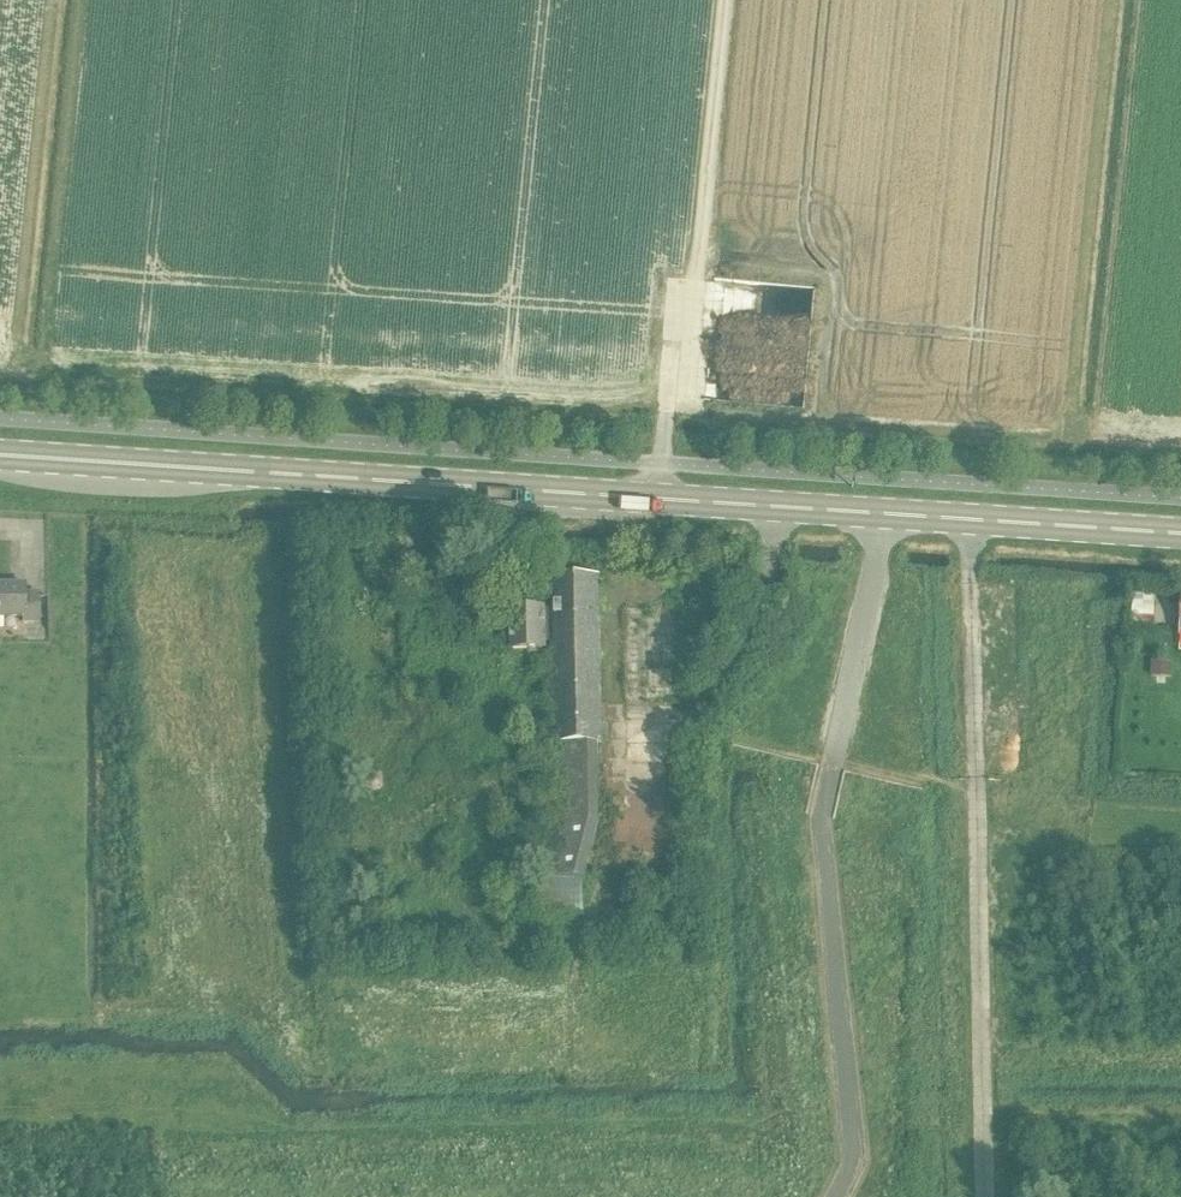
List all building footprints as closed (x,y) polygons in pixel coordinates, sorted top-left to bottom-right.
[(551,822),(537,877),(582,878),(585,878),(599,818),(599,742),(603,742),(601,575),(556,576),(556,607),(557,640),(558,741),(551,741),(551,822)] [(39,621),(38,592),(24,592),(24,582),(0,583),(0,616),(22,616),(22,621),(39,621)] [(1124,588),(1124,594),(1133,595),(1131,625),(1153,626),(1155,590),(1133,589),(1124,588)] [(549,640),(557,640),(556,607),(514,607),(515,647),(549,647),(549,640)] [(1171,664),(1153,664),(1153,675),(1171,676),(1171,664)]
